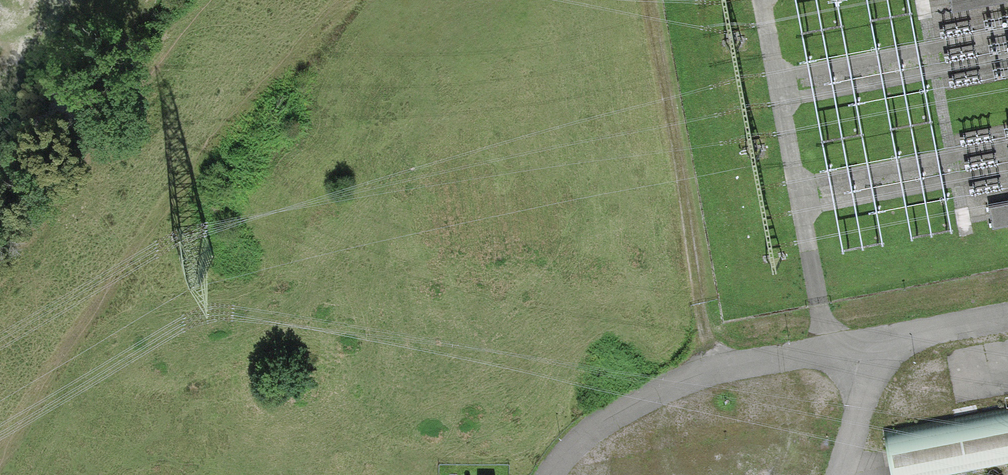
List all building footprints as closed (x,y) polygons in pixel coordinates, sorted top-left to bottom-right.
[(990,209),(994,231),(1007,228),(1007,205),(990,209)] [(883,435),(891,474),(954,474),(1007,464),(1007,411),(883,435)]
